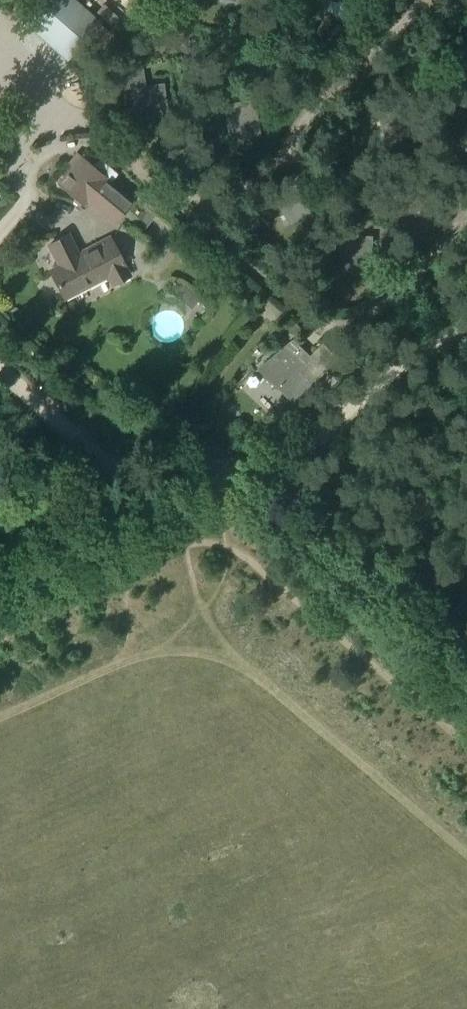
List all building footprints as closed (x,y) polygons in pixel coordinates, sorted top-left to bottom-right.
[(20,18),(68,60),(83,43),(100,59),(118,40),(100,24),(101,22),(76,0),(36,0),(20,18)] [(320,7),(333,10),(335,1),(356,7),(358,0),(322,0),(320,7)] [(133,114),(165,109),(162,83),(145,86),(142,64),(127,66),(133,114)] [(228,138),(259,134),(255,100),(224,104),(228,138)] [(74,166),(60,183),(85,203),(86,201),(115,224),(133,203),(110,184),(118,175),(109,167),(104,163),(102,162),(100,162),(98,162),(96,163),(95,164),(83,155),(81,158),(76,154),(69,163),(74,166)] [(317,208),(302,179),(290,188),(274,198),(291,226),(317,208)] [(373,236),(341,235),(340,269),(371,269),(373,236)] [(77,256),(73,248),(66,236),(47,246),(57,265),(48,270),(61,296),(94,279),(95,280),(107,273),(112,284),(127,276),(108,239),(77,256)] [(299,353),(271,382),(294,403),(315,380),(304,370),(311,364),(299,353)]
